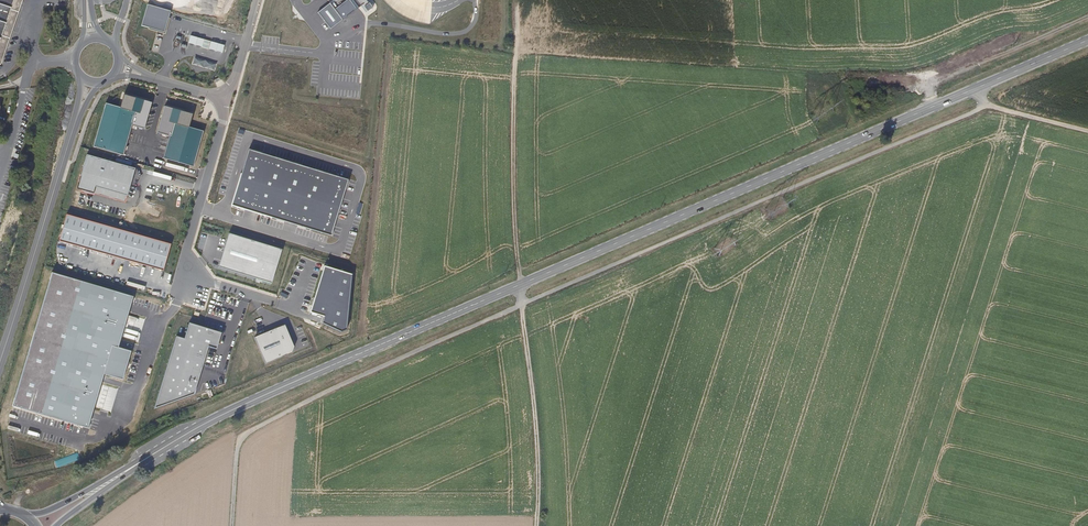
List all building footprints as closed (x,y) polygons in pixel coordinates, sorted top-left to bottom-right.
[(20,0),(0,0),(0,59),(20,0)] [(153,102),(126,94),(122,108),(107,103),(95,146),(125,155),(133,125),(146,129),(153,102)] [(195,114),(165,106),(158,132),(171,136),(165,158),(195,166),(205,131),(191,127),(195,114)] [(351,180),(251,150),(234,205),(333,235),(351,180)] [(127,202),(136,168),(89,155),(79,189),(127,202)] [(165,270),(172,244),(68,215),(61,239),(165,270)] [(284,249),(231,233),(220,267),(273,283),(284,249)]
